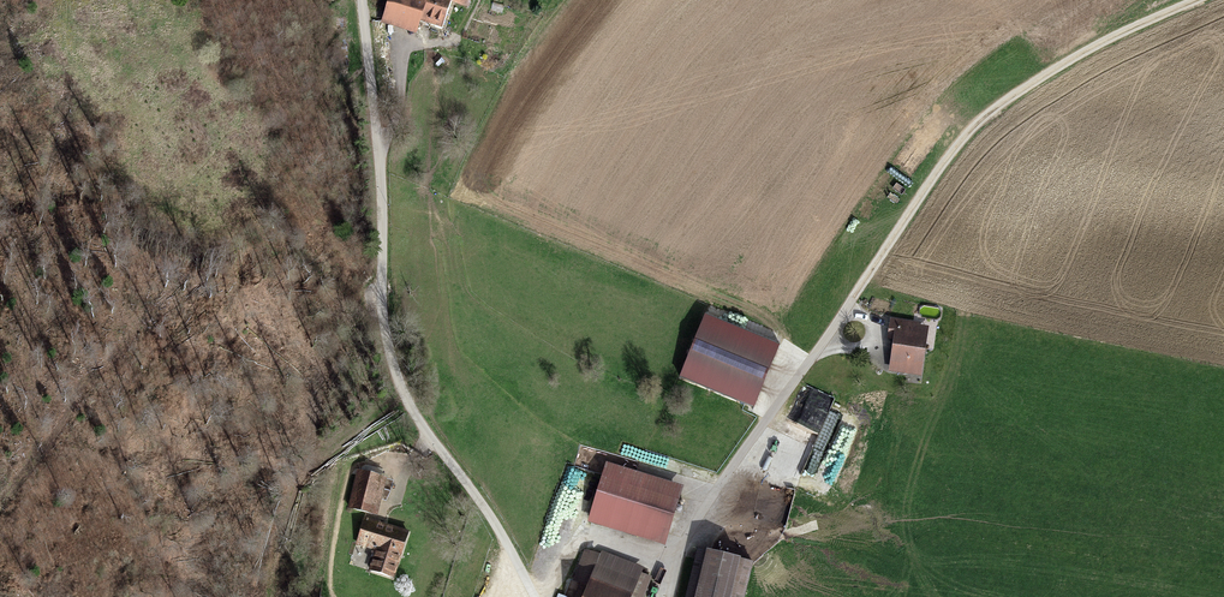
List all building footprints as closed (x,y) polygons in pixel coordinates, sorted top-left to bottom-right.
[(385,27),(426,41),(430,28),(439,32),(451,35),(460,7),(475,12),(479,0),(394,0),(385,27)] [(932,322),(892,317),(889,337),(898,338),(893,372),(924,376),(932,322)] [(772,345),(706,320),(685,375),(751,400),(772,345)] [(686,486),(608,462),(590,521),(668,545),(686,486)] [(391,474),(358,466),(349,506),(382,513),(391,474)] [(414,534),(366,518),(358,544),(375,549),(369,566),(401,576),(414,534)] [(713,547),(700,596),(751,596),(760,558),(713,547)] [(588,549),(576,583),(592,588),(589,596),(636,596),(645,569),(588,549)]
